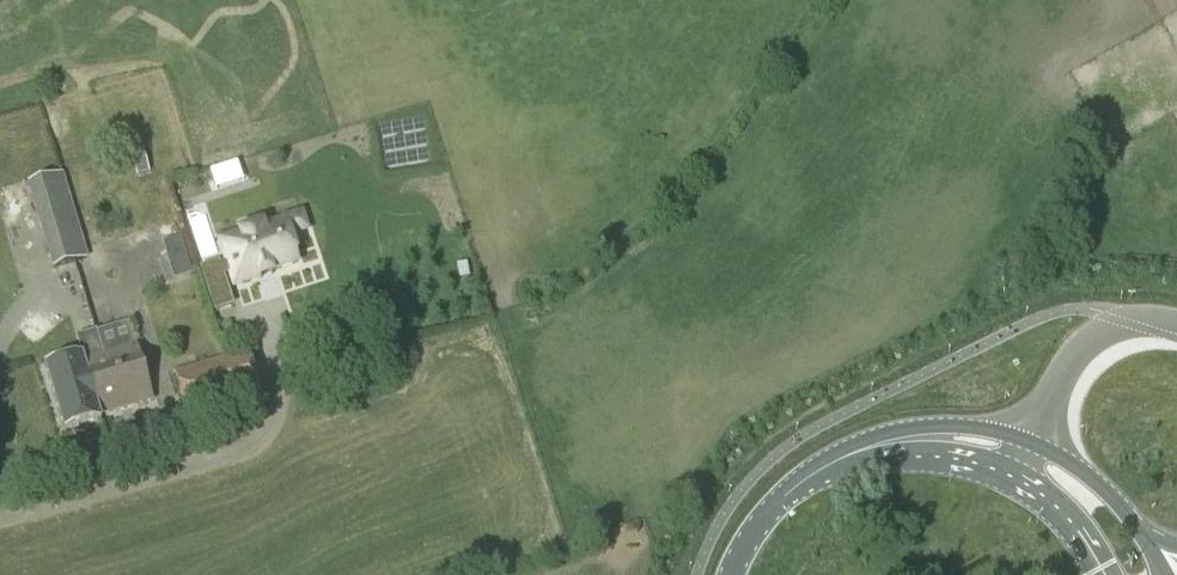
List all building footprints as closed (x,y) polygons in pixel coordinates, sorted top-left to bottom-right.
[(53,269),(88,259),(63,174),(28,184),(53,269)] [(244,290),(308,269),(295,229),(231,250),(237,269),(224,274),(219,259),(196,266),(206,297),(229,289),(227,285),(241,280),(244,290)] [(182,237),(163,242),(173,280),(192,275),(182,237)] [(91,395),(99,420),(98,416),(150,400),(131,342),(101,352),(104,362),(98,364),(105,390),(91,395)] [(188,422),(263,399),(248,350),(172,372),(188,422)] [(104,362),(101,352),(91,355),(90,351),(42,367),(63,432),(99,420),(91,395),(105,390),(98,364),(104,362)]
